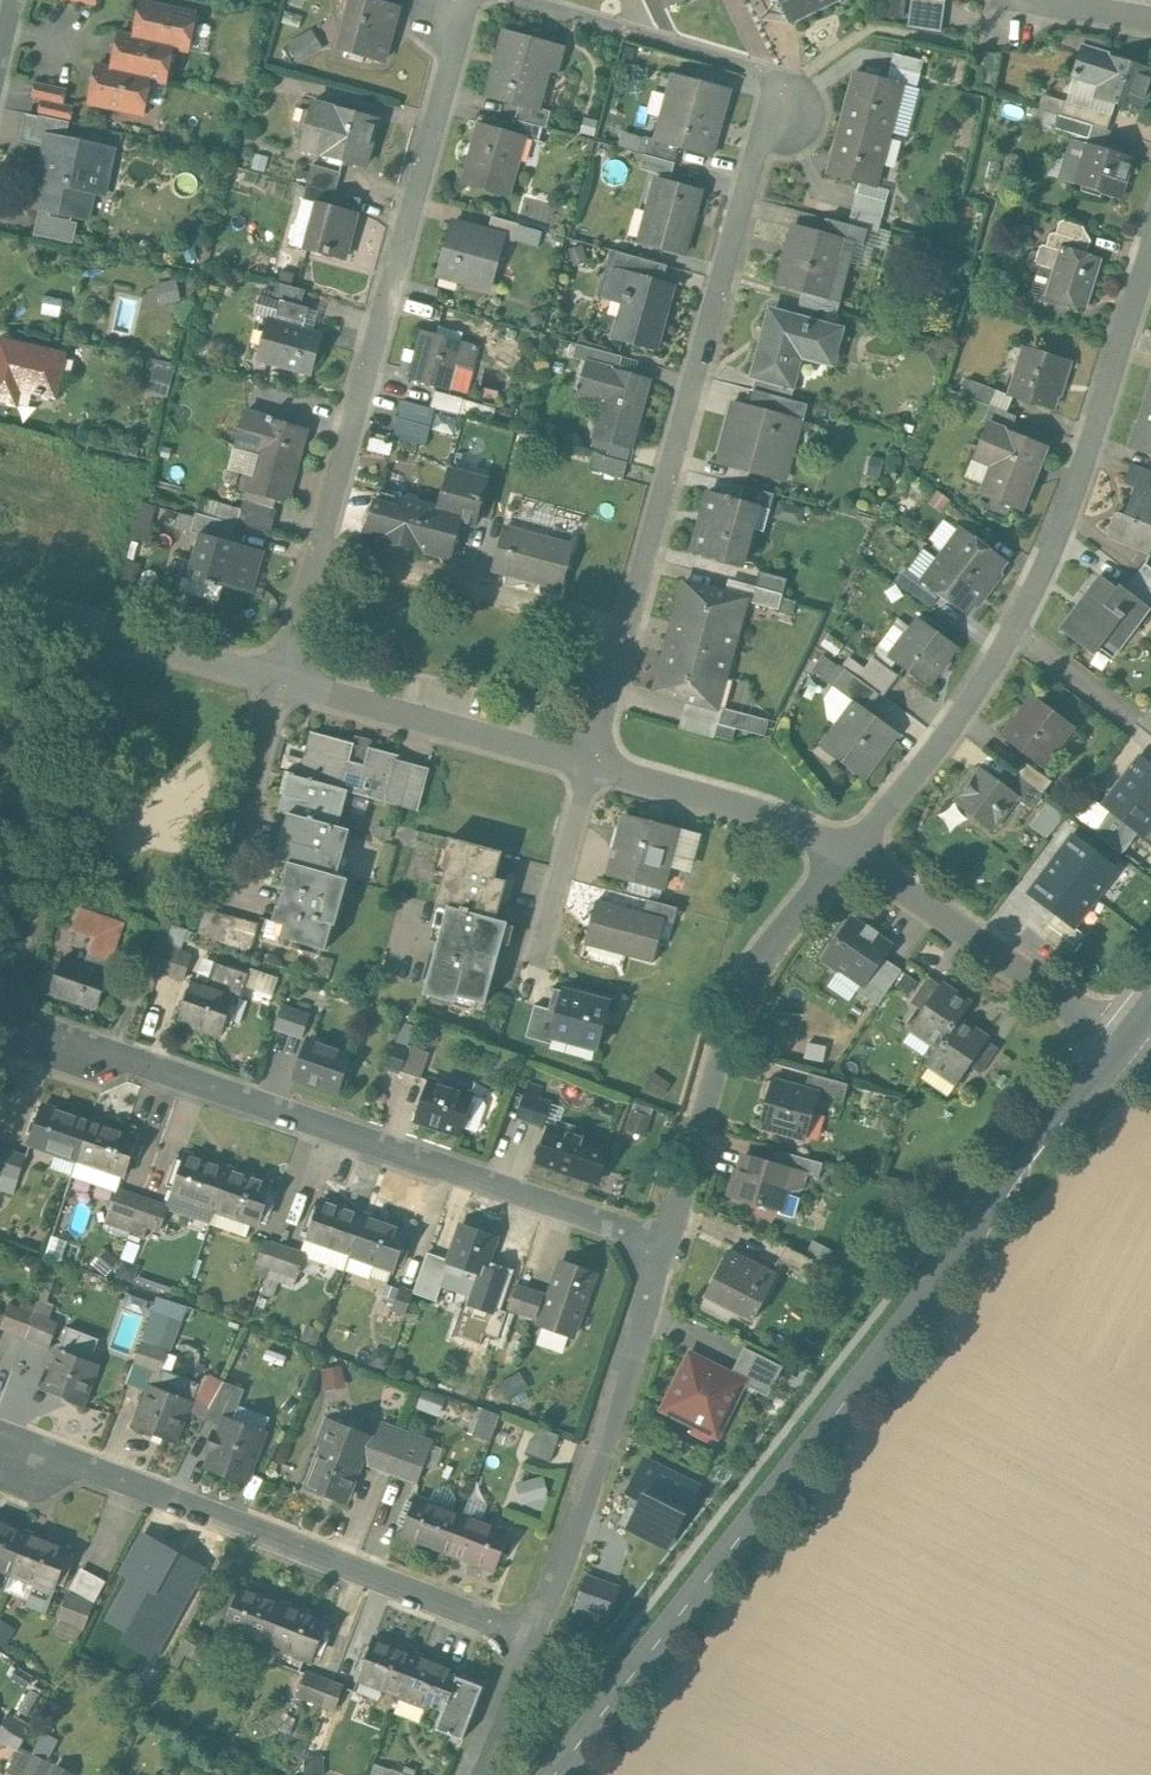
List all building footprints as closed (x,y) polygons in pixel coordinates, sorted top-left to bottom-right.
[(360,55),(382,61),(397,6),(375,0),(352,0),(338,49),(360,55)] [(815,6),(827,0),(780,0),(791,23),(793,22),(791,18),(815,6)] [(887,10),(903,13),(905,0),(889,0),(887,10)] [(910,8),(909,19),(942,24),(945,4),(921,0),(912,0),(910,8)] [(188,49),(189,47),(196,14),(141,2),(133,37),(134,38),(188,49)] [(534,109),(539,91),(546,69),(557,71),(564,47),(506,31),(487,95),(488,96),(534,109)] [(312,32),(290,40),(297,59),(319,51),(312,32)] [(118,34),(115,48),(111,68),(151,77),(151,78),(166,81),(173,47),(133,38),(133,37),(118,34)] [(1150,76),(1150,69),(1081,48),(1072,78),(1074,80),(1077,80),(1079,79),(1081,77),(1100,82),(1100,83),(1096,97),(1127,107),(1128,107),(1129,103),(1142,107),(1150,76)] [(890,68),(917,75),(917,76),(920,76),(924,60),(895,53),(890,68)] [(144,113),(145,104),(151,77),(96,66),(88,101),(143,113),(144,113)] [(903,84),(856,72),(842,122),(889,135),(903,84)] [(675,73),(675,74),(657,140),(656,141),(679,147),(711,156),(730,88),(675,73)] [(65,88),(57,86),(56,86),(36,82),(32,98),(42,100),(38,115),(69,121),(72,106),(62,103),(65,88)] [(1071,118),(1073,113),(1076,104),(1063,100),(1059,114),(1071,118)] [(1112,115),(1077,104),(1076,104),(1072,118),(1074,119),(1107,129),(1112,115)] [(546,127),(549,119),(550,111),(536,107),(534,109),(520,105),(516,118),(546,127)] [(334,107),(333,109),(333,110),(321,155),(364,166),(376,119),(376,118),(334,107)] [(1046,110),(1045,114),(1044,114),(1042,124),(1054,128),(1059,114),(1046,110)] [(69,122),(38,115),(37,115),(27,113),(21,142),(47,148),(48,147),(51,134),(66,137),(69,122)] [(1059,114),(1057,121),(1055,128),(1088,138),(1092,125),(1059,114)] [(525,136),(525,137),(538,141),(542,126),(516,118),(511,132),(525,136)] [(842,122),(828,174),(875,186),(889,135),(842,122)] [(525,137),(499,129),(498,129),(479,124),(463,183),(507,195),(525,137)] [(51,134),(49,144),(49,145),(48,148),(44,147),(31,208),(59,214),(61,205),(81,209),(84,191),(98,194),(102,170),(109,171),(114,147),(51,134)] [(1132,156),(1095,145),(1087,143),(1088,138),(1074,134),(1060,179),(1100,191),(1100,193),(1119,199),(1132,156)] [(656,141),(657,140),(646,137),(641,153),(646,154),(675,162),(679,147),(656,141)] [(675,162),(646,154),(641,168),(671,177),(675,162)] [(307,184),(319,188),(335,192),(340,173),(313,165),(307,184)] [(652,212),(646,233),(646,234),(644,243),(684,254),(702,190),(657,178),(647,210),(652,212)] [(335,192),(315,187),(307,185),(303,199),(314,202),(315,201),(330,206),(335,192)] [(852,209),(866,213),(867,213),(882,217),(887,202),(857,194),(856,194),(852,209)] [(356,213),(330,206),(314,202),(314,203),(316,205),(313,218),(315,219),(307,248),(343,258),(356,213)] [(514,242),(515,240),(519,224),(492,216),(488,232),(488,233),(503,237),(503,239),(514,242)] [(863,244),(867,230),(827,219),(823,233),(855,242),(863,244)] [(1081,240),(1082,238),(1085,230),(1082,225),(1063,219),(1059,221),(1056,232),(1058,236),(1077,243),(1081,240)] [(452,223),(446,246),(439,273),(490,287),(503,237),(452,223)] [(795,226),(786,260),(779,284),(839,300),(855,242),(823,233),(795,226)] [(1085,307),(1090,292),(1090,291),(1100,259),(1072,250),(1074,242),(1058,237),(1056,233),(1053,232),(1049,234),(1046,245),(1043,244),(1039,247),(1035,260),(1037,264),(1054,269),(1047,295),(1085,307)] [(651,277),(652,277),(652,276),(656,261),(612,249),(608,264),(608,265),(651,277)] [(658,351),(662,334),(662,333),(676,284),(608,265),(599,296),(622,303),(613,338),(658,351)] [(157,281),(160,303),(181,299),(178,278),(157,281)] [(305,290),(296,287),(277,282),(272,299),(280,301),(281,300),(301,305),(305,290)] [(311,375),(322,337),(323,332),(304,327),(309,308),(281,300),(276,319),(267,318),(255,360),(311,375)] [(830,364),(839,330),(771,311),(754,375),(757,376),(795,386),(803,357),(830,364)] [(422,331),(419,343),(418,344),(409,378),(451,389),(464,343),(422,331)] [(54,395),(63,354),(0,339),(0,401),(14,404),(18,387),(54,395)] [(591,347),(590,351),(587,361),(618,370),(622,356),(591,347)] [(1070,361),(1036,351),(1036,350),(1023,347),(1009,395),(1052,408),(1060,382),(1063,383),(1070,361)] [(147,391),(169,395),(176,362),(154,357),(147,391)] [(594,437),(598,439),(631,448),(650,379),(587,361),(586,361),(577,393),(614,403),(608,424),(598,422),(594,437)] [(791,399),(795,386),(757,376),(753,389),(791,399)] [(996,390),(979,383),(968,379),(962,393),(990,405),(996,390)] [(753,389),(749,405),(803,420),(808,404),(791,399),(753,389)] [(1140,423),(1135,422),(1128,446),(1150,453),(1150,389),(1140,423)] [(983,421),(986,415),(990,405),(962,394),(955,410),(983,421)] [(425,445),(434,411),(434,409),(403,400),(393,437),(425,445)] [(787,481),(803,420),(749,405),(734,401),(718,463),(787,481)] [(990,405),(985,417),(984,420),(1010,431),(1016,416),(990,405)] [(305,429),(281,423),(281,422),(275,421),(276,418),(272,417),(269,416),(267,419),(244,413),(235,446),(256,452),(246,490),(286,501),(305,429)] [(1047,446),(1023,436),(988,423),(974,457),(975,458),(976,458),(991,468),(981,493),(1021,509),(1047,446)] [(593,452),(589,468),(623,478),(627,462),(593,452)] [(1141,490),(1142,490),(1150,494),(1150,471),(1131,463),(1123,483),(1141,490)] [(475,524),(482,498),(482,497),(487,479),(449,469),(438,508),(378,492),(373,512),(367,535),(429,552),(450,558),(461,521),(475,524)] [(771,508),(775,494),(745,485),(741,500),(758,505),(771,508)] [(1135,487),(1124,514),(1117,512),(1107,537),(1150,554),(1150,551),(1150,494),(1135,487)] [(710,492),(693,552),(741,566),(758,505),(741,500),(731,497),(731,496),(725,494),(725,496),(710,492)] [(236,524),(266,532),(273,509),(243,500),(236,524)] [(150,525),(153,504),(142,502),(139,523),(150,525)] [(200,534),(200,533),(232,542),(236,524),(196,513),(191,532),(200,534)] [(942,554),(968,574),(986,587),(1006,561),(961,527),(942,554)] [(504,528),(501,538),(501,539),(493,569),(527,579),(527,578),(528,577),(562,586),(573,545),(543,537),(542,539),(504,528)] [(215,586),(215,584),(252,594),(264,550),(232,542),(200,533),(200,534),(188,578),(215,586)] [(986,587),(943,555),(942,554),(941,555),(922,581),(967,614),(967,613),(986,587)] [(1145,563),(1135,576),(1135,577),(1150,590),(1150,567),(1145,563)] [(782,593),(786,579),(759,571),(755,586),(782,593)] [(1115,644),(1125,630),(1126,629),(1132,621),(1136,624),(1150,604),(1121,582),(1119,586),(1105,576),(1081,608),(1078,606),(1078,607),(1062,627),(1095,652),(1106,637),(1115,644)] [(1129,585),(1128,585),(1128,587),(1150,603),(1150,601),(1150,590),(1134,577),(1129,585)] [(746,599),(724,593),(684,582),(674,620),(679,622),(675,638),(731,653),(746,599)] [(755,586),(751,602),(778,609),(782,593),(755,586)] [(894,625),(887,635),(887,636),(879,646),(891,654),(889,657),(890,657),(929,686),(958,647),(918,617),(906,634),(894,625)] [(716,708),(718,702),(718,701),(731,654),(675,638),(671,654),(665,653),(654,691),(716,708)] [(856,676),(878,692),(884,697),(900,674),(873,654),(856,676)] [(845,668),(841,672),(841,673),(831,685),(854,702),(856,699),(867,707),(878,693),(845,668)] [(1072,726),(1071,725),(1070,725),(1034,696),(1004,734),(1043,764),(1072,727),(1072,726)] [(716,708),(706,706),(706,705),(685,700),(678,725),(714,735),(722,708),(717,706),(716,708)] [(840,760),(848,766),(863,777),(897,730),(856,700),(827,740),(845,753),(840,760)] [(722,708),(719,718),(719,719),(718,723),(745,731),(750,716),(749,716),(722,708)] [(715,735),(727,738),(732,740),(735,728),(718,724),(715,735)] [(387,801),(389,794),(399,756),(311,732),(299,777),(387,801)] [(1051,779),(1048,777),(1048,776),(1024,758),(1012,772),(1040,793),(1051,779)] [(1136,763),(1105,804),(1143,833),(1150,822),(1150,766),(1139,758),(1136,763)] [(411,764),(404,762),(398,761),(387,801),(399,805),(411,764)] [(411,764),(410,765),(410,766),(400,805),(418,810),(429,770),(411,764)] [(966,808),(966,810),(967,816),(973,820),(981,819),(991,827),(1015,795),(979,768),(955,800),(966,808)] [(1029,807),(1036,799),(1036,798),(1040,793),(1012,773),(1002,785),(1015,795),(1015,796),(1015,797),(1029,807)] [(348,791),(338,788),(289,775),(279,811),(338,828),(348,791)] [(1049,802),(1032,824),(1047,835),(1064,814),(1049,802)] [(277,860),(334,876),(337,876),(350,831),(290,814),(289,815),(277,860)] [(664,889),(671,864),(680,830),(623,814),(607,873),(664,889)] [(691,872),(700,840),(701,835),(681,830),(671,866),(691,872)] [(1072,832),(1026,893),(1055,915),(1040,935),(1067,955),(1083,933),(1076,928),(1121,869),(1072,832)] [(437,904),(467,912),(496,920),(506,882),(506,881),(496,878),(502,853),(450,839),(446,850),(451,852),(437,904)] [(349,880),(330,875),(288,864),(282,888),(285,889),(282,901),(280,908),(276,907),(273,921),(284,925),(281,938),(326,950),(333,925),(336,926),(349,880)] [(674,923),(675,920),(675,919),(678,908),(648,900),(644,913),(665,919),(665,921),(673,923),(674,923)] [(597,901),(595,906),(595,907),(585,944),(653,963),(665,919),(597,901)] [(259,925),(224,912),(205,905),(197,933),(248,952),(259,925)] [(96,1007),(112,960),(125,923),(80,907),(72,931),(93,938),(85,962),(83,966),(63,959),(51,992),(96,1007)] [(486,1004),(488,996),(508,923),(449,907),(425,994),(455,1003),(457,997),(458,996),(485,1004),(486,1004)] [(890,946),(851,919),(823,960),(838,970),(840,967),(844,970),(864,983),(890,946)] [(161,920),(156,934),(156,935),(153,943),(166,947),(174,925),(161,920)] [(166,948),(178,952),(179,951),(186,930),(174,926),(166,948)] [(158,970),(162,959),(162,958),(166,948),(153,943),(145,965),(158,970)] [(191,956),(174,950),(173,950),(166,948),(159,970),(184,978),(191,956)] [(249,973),(221,964),(214,962),(206,986),(233,995),(234,996),(234,997),(240,998),(249,973)] [(932,968),(912,997),(927,1006),(947,977),(932,968)] [(275,993),(278,974),(253,969),(249,988),(275,993)] [(938,1044),(963,1013),(976,995),(947,977),(927,1006),(912,1027),(938,1044)] [(234,996),(193,982),(192,982),(179,1020),(220,1035),(234,996)] [(598,1048),(600,1041),(600,1040),(610,1003),(563,990),(550,1035),(571,1041),(572,1036),(597,1043),(596,1048),(598,1048)] [(526,1037),(535,1040),(536,1040),(549,1043),(551,1036),(550,1035),(557,1011),(535,1005),(526,1037)] [(309,1015),(297,1011),(282,1006),(275,1028),(302,1037),(309,1015)] [(963,1013),(938,1044),(928,1057),(964,1083),(975,1068),(998,1035),(963,1013)] [(975,1068),(987,1072),(1007,1045),(998,1035),(975,1068)] [(350,1054),(331,1047),(308,1040),(295,1078),(336,1092),(350,1054)] [(386,1066),(388,1067),(399,1071),(407,1049),(394,1044),(386,1066)] [(430,1053),(429,1052),(409,1045),(400,1069),(422,1077),(430,1053)] [(848,1084),(809,1073),(804,1088),(819,1093),(844,1099),(848,1084)] [(804,1088),(773,1080),(759,1127),(806,1140),(819,1093),(804,1088)] [(458,1134),(470,1100),(471,1095),(429,1081),(417,1120),(458,1134)] [(529,1121),(540,1092),(541,1088),(528,1083),(516,1116),(529,1121)] [(543,1126),(547,1113),(550,1104),(537,1099),(530,1121),(543,1126)] [(34,1142),(88,1158),(99,1119),(50,1100),(34,1142)] [(142,1135),(99,1119),(88,1158),(130,1171),(142,1135)] [(586,1141),(561,1132),(548,1128),(537,1161),(574,1174),(586,1141)] [(594,1181),(598,1182),(599,1177),(602,1169),(611,1142),(587,1134),(585,1140),(586,1141),(575,1174),(594,1181)] [(31,1150),(0,1140),(0,1171),(23,1178),(31,1150)] [(215,1220),(220,1209),(235,1164),(192,1150),(174,1204),(215,1220)] [(777,1152),(760,1159),(809,1172),(819,1175),(823,1162),(778,1150),(777,1152)] [(760,1159),(740,1153),(736,1169),(733,1168),(726,1196),(783,1211),(789,1191),(802,1194),(804,1189),(809,1172),(760,1159)] [(279,1177),(235,1164),(220,1209),(263,1224),(279,1177)] [(117,1206),(167,1227),(174,1204),(126,1187),(117,1206)] [(360,1253),(375,1214),(328,1196),(312,1237),(360,1253)] [(375,1214),(360,1253),(400,1267),(415,1229),(375,1214)] [(482,1291),(502,1233),(462,1219),(447,1260),(455,1264),(449,1281),(482,1291)] [(256,1269),(296,1277),(308,1249),(270,1235),(256,1269)] [(785,1260),(735,1240),(711,1293),(759,1313),(785,1260)] [(820,1253),(793,1241),(785,1260),(811,1271),(820,1253)] [(105,1247),(93,1263),(108,1274),(120,1258),(105,1247)] [(543,1324),(582,1337),(606,1267),(565,1251),(554,1289),(543,1324)] [(113,1274),(136,1280),(140,1263),(118,1257),(113,1274)] [(554,1289),(491,1267),(482,1291),(479,1301),(543,1324),(554,1289)] [(398,1305),(423,1313),(429,1293),(406,1285),(398,1305)] [(11,1301),(4,1323),(56,1344),(63,1318),(11,1301)] [(140,1359),(166,1367),(174,1346),(148,1337),(140,1359)] [(93,1402),(108,1361),(64,1342),(48,1385),(93,1402)] [(782,1366),(768,1359),(745,1347),(731,1375),(743,1381),(743,1382),(744,1383),(768,1395),(782,1366)] [(698,1414),(706,1418),(721,1426),(743,1381),(690,1355),(664,1408),(694,1422),(698,1414)] [(536,1386),(526,1369),(504,1382),(512,1398),(536,1386)] [(189,1411),(204,1418),(223,1382),(210,1374),(197,1397),(193,1401),(189,1411)] [(245,1390),(223,1382),(204,1418),(219,1424),(222,1418),(233,1422),(245,1390)] [(150,1385),(134,1425),(177,1442),(189,1411),(193,1401),(150,1385)] [(469,1432),(491,1439),(500,1413),(479,1406),(469,1432)] [(379,1433),(328,1415),(305,1483),(355,1501),(369,1460),(379,1433)] [(219,1424),(204,1468),(249,1484),(267,1433),(233,1422),(222,1418),(219,1424)] [(369,1460),(423,1480),(437,1438),(387,1418),(369,1460)] [(530,1448),(555,1460),(565,1433),(541,1424),(530,1448)] [(702,1483),(645,1456),(627,1495),(640,1501),(627,1527),(670,1548),(702,1483)] [(549,1472),(522,1480),(527,1501),(556,1494),(549,1472)] [(454,1549),(470,1507),(420,1488),(404,1531),(454,1549)] [(470,1507),(454,1549),(503,1567),(517,1525),(470,1507)] [(0,1512),(0,1562),(16,1568),(33,1525),(0,1512)] [(59,1587),(75,1540),(33,1525),(16,1568),(59,1587)] [(161,1545),(143,1536),(123,1573),(133,1578),(112,1618),(132,1628),(137,1619),(159,1631),(192,1570),(157,1551),(161,1545)] [(572,1618),(605,1630),(620,1587),(586,1575),(572,1618)] [(98,1600),(73,1587),(63,1611),(86,1624),(98,1600)] [(285,1604),(242,1587),(226,1627),(270,1644),(285,1604)] [(328,1621),(285,1604),(270,1644),(313,1660),(328,1622),(328,1621)] [(418,1655),(374,1639),(359,1678),(402,1695),(418,1655)] [(461,1672),(418,1655),(402,1695),(443,1711),(445,1711),(459,1677),(461,1672)] [(352,1682),(312,1668),(303,1689),(343,1706),(352,1682)] [(459,1677),(445,1711),(443,1711),(436,1729),(463,1739),(483,1686),(459,1677)] [(12,1709),(1,1732),(23,1746),(36,1723),(12,1709)] [(17,1769),(27,1774),(50,1774),(60,1757),(30,1743),(17,1769)] [(79,1767),(60,1757),(50,1774),(75,1774),(79,1767)]
